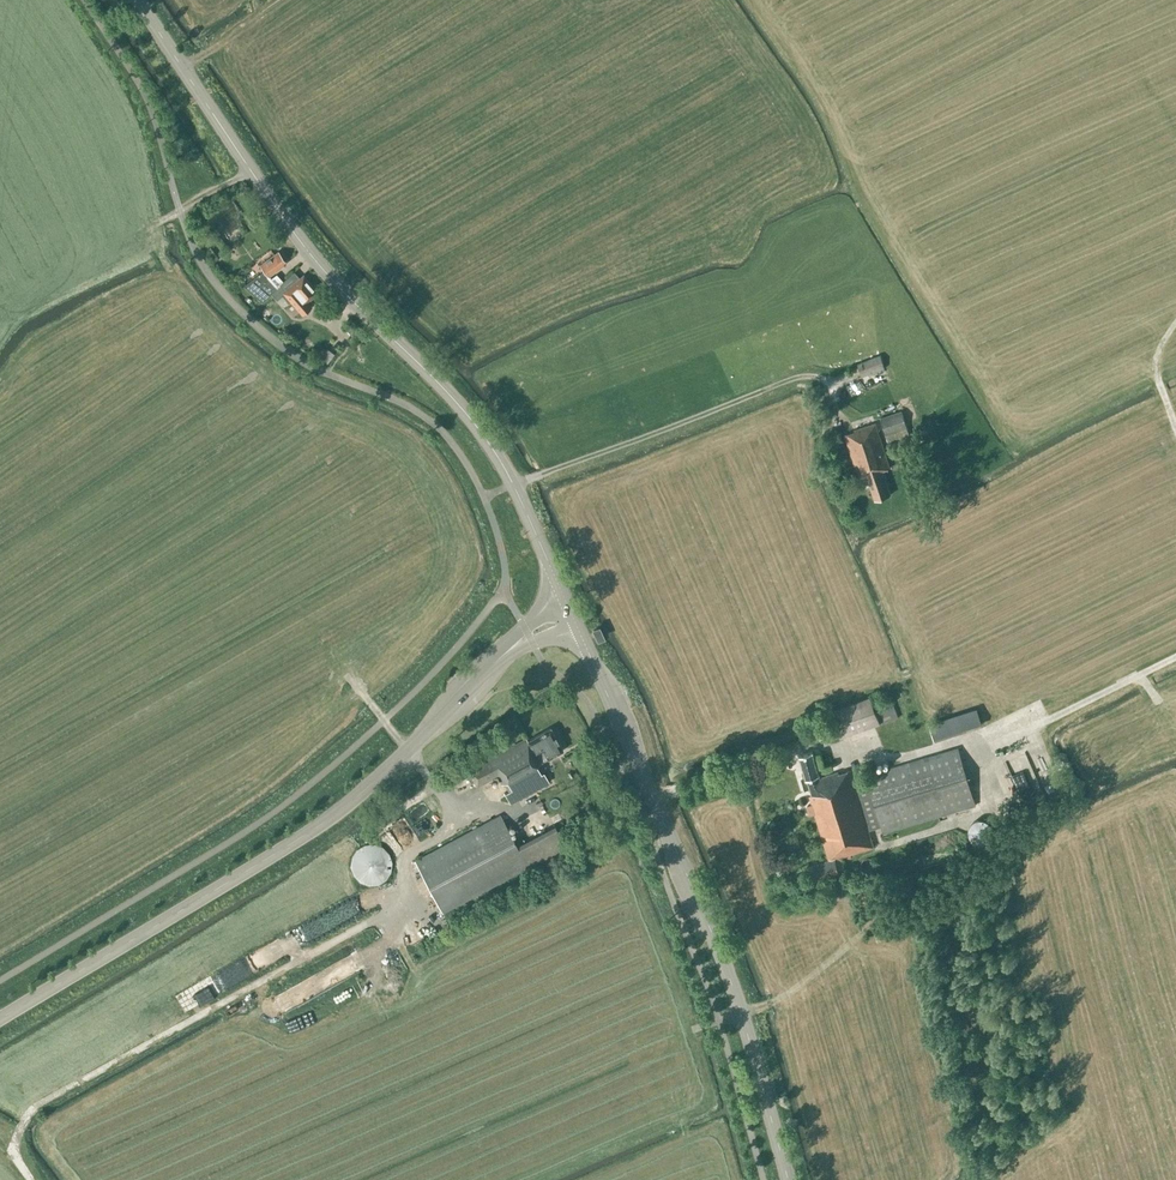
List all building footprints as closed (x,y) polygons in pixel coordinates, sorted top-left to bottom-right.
[(223,252),(226,256),(238,248),(235,244),(223,252)] [(206,249),(212,260),(219,256),(213,245),(206,249)] [(260,299),(282,282),(276,275),(271,279),(269,276),(286,263),(278,252),(260,264),(265,270),(262,272),(245,286),(254,294),(255,293),(260,299)] [(282,282),(260,299),(262,302),(263,301),(267,304),(273,299),(270,297),(273,295),(276,299),(281,295),(287,302),(289,303),(301,316),(312,307),(307,302),(318,292),(303,275),(298,279),(293,273),(282,282)] [(323,355),(320,359),(327,364),(330,360),(323,355)] [(861,377),(884,368),(880,356),(857,364),(861,377)] [(890,449),(912,443),(901,411),(881,417),(890,449)] [(890,494),(882,471),(890,468),(875,423),(854,430),(854,432),(845,434),(859,478),(867,475),(875,499),(890,494)] [(598,640),(603,638),(599,628),(593,630),(598,640)] [(875,708),(870,696),(830,711),(836,729),(823,734),(826,742),(839,737),(840,739),(898,718),(893,702),(875,708)] [(935,741),(983,726),(976,708),(928,724),(935,741)] [(509,790),(504,793),(510,803),(549,783),(538,764),(563,750),(550,728),(527,741),(526,738),(467,770),(466,767),(454,773),(458,781),(467,777),(471,783),(474,782),(476,787),(496,776),(501,784),(504,782),(509,790)] [(1035,742),(1028,745),(1038,771),(1046,768),(1035,742)] [(976,803),(959,746),(865,772),(867,779),(855,782),(851,770),(840,774),(839,772),(821,777),(813,751),(800,755),(804,770),(803,770),(802,772),(803,777),(806,777),(807,777),(812,794),(809,796),(830,860),(810,866),(815,882),(840,874),(839,870),(845,868),(842,857),(874,847),(869,830),(881,826),(883,833),(976,803)] [(406,812),(412,821),(429,809),(423,800),(406,812)] [(516,846),(500,815),(415,861),(443,913),(566,846),(554,825),(516,846)] [(981,844),(983,844),(984,843),(985,843),(987,842),(988,842),(989,841),(990,839),(991,838),(992,837),(993,835),(993,834),(993,833),(993,831),(993,829),(993,828),(992,827),(992,825),(991,824),(990,823),(988,822),(987,821),(986,820),(984,820),(983,819),(981,819),(980,819),(978,820),(977,820),(975,821),(974,821),(973,822),(972,824),(971,825),(970,826),(969,828),(969,829),(969,831),(969,832),(969,834),(969,835),(970,837),(971,838),(972,839),(973,841),(974,841),(975,842),(977,843),(978,843),(979,844),(981,844)] [(389,853),(383,847),(374,843),(364,844),(356,849),(351,857),(350,867),(353,876),(360,882),(368,886),(378,885),(386,880),(391,872),(392,862),(389,853)] [(878,867),(878,866),(878,865),(878,864),(878,862),(877,862),(877,861),(877,860),(876,859),(875,858),(873,857),(871,857),(869,856),(868,856),(867,856),(866,857),(864,858),(862,859),(861,860),(861,861),(860,862),(860,863),(860,864),(859,865),(859,866),(859,867),(859,868),(860,869),(860,870),(861,871),(861,872),(862,873),(863,874),(865,875),(867,875),(868,876),(870,875),(872,875),(873,875),(874,874),(875,873),(876,872),(877,871),(878,870),(878,869),(878,868),(878,867)] [(974,950),(996,949),(996,935),(973,936),(974,950)] [(1016,1021),(1039,1018),(1037,1005),(1015,1008),(1016,1021)] [(1007,1051),(1030,1051),(1029,1037),(1007,1038),(1007,1051)] [(1056,1108),(1058,1095),(1036,1090),(1034,1104),(1056,1108)]
